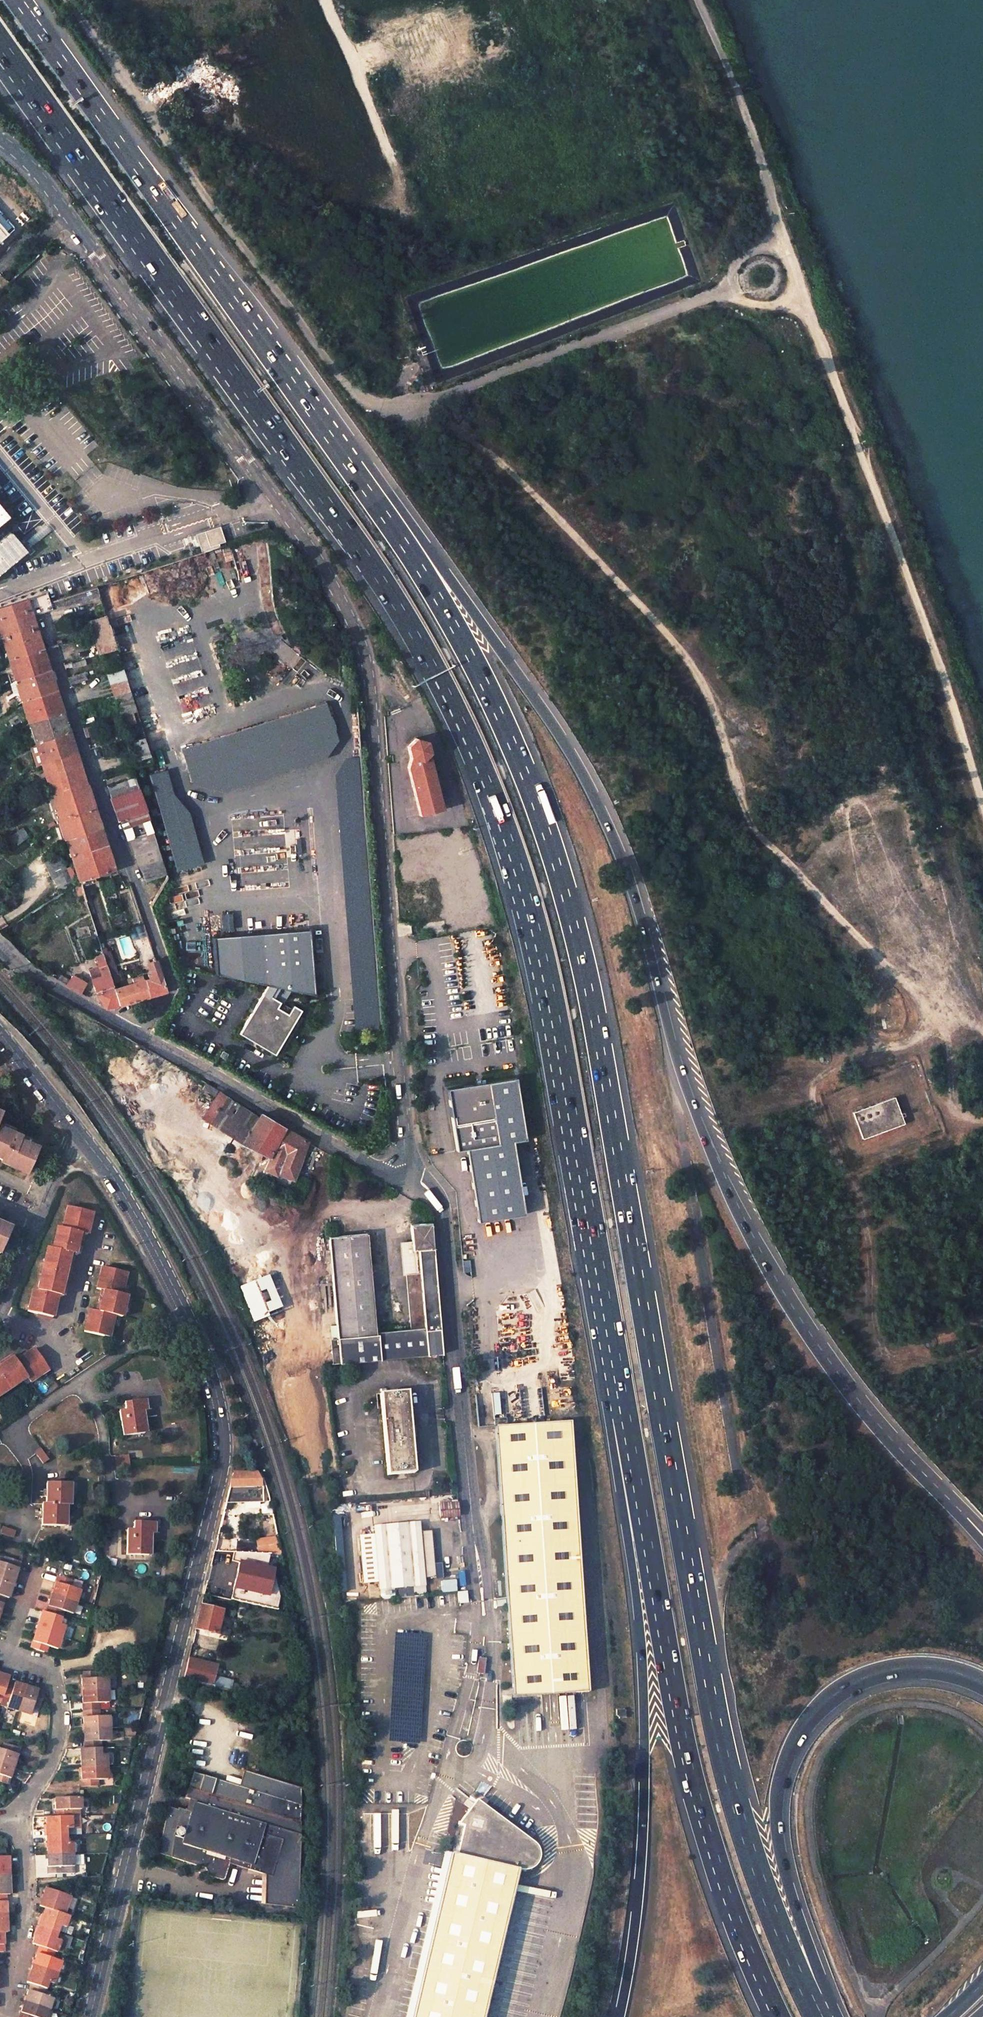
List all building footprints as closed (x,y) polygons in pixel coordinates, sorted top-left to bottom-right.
[(571,378),(569,380),(569,381),(569,383),(570,385),(572,388),(574,389),(577,389),(580,389),(582,387),(584,384),(584,382),(583,379),(582,377),(579,375),(576,375),(573,375),(571,378)] [(221,542),(218,531),(206,534),(210,546),(221,542)] [(11,532),(0,541),(0,569),(25,549),(11,532)] [(88,608),(100,603),(94,587),(50,603),(53,611),(85,600),(88,608)] [(668,596),(668,599),(669,600),(670,602),(673,604),(676,604),(679,604),(681,601),(683,599),(683,597),(682,594),(681,592),(678,590),(676,589),(672,590),(670,591),(668,594),(668,596)] [(44,594),(23,600),(28,618),(47,611),(47,603),(44,594)] [(0,607),(0,639),(32,630),(28,618),(23,600),(0,607)] [(114,650),(103,615),(86,620),(97,655),(114,650)] [(0,639),(0,650),(4,662),(39,651),(36,641),(32,630),(0,639)] [(39,651),(4,662),(10,682),(45,671),(42,661),(39,651)] [(111,697),(127,692),(120,669),(104,675),(111,697)] [(45,671),(10,682),(17,703),(52,693),(49,683),(45,671)] [(74,676),(63,680),(66,687),(76,684),(74,676)] [(127,692),(111,697),(115,710),(131,704),(127,692)] [(52,693),(17,703),(24,724),(59,714),(55,702),(52,693)] [(335,737),(324,705),(180,753),(189,782),(219,789),(322,755),(335,737)] [(59,714),(24,724),(30,745),(66,734),(62,724),(59,714)] [(69,745),(66,734),(30,745),(37,765),(72,755),(69,745)] [(147,757),(141,738),(128,742),(134,761),(147,757)] [(408,760),(405,769),(418,818),(441,812),(426,756),(427,754),(424,743),(413,740),(405,749),(406,754),(408,760)] [(72,755),(37,765),(47,796),(83,786),(78,774),(72,755)] [(162,772),(147,776),(175,871),(199,865),(185,813),(169,795),(162,772)] [(100,790),(105,802),(120,797),(121,797),(117,785),(100,790)] [(83,786),(47,796),(56,819),(90,809),(87,799),(83,786)] [(121,797),(120,797),(105,802),(114,825),(122,822),(143,815),(136,792),(121,797)] [(761,821),(763,822),(764,822),(768,822),(770,820),(771,819),(772,817),(773,814),(772,811),(769,809),(767,808),(764,808),(762,808),(759,811),(758,813),(758,816),(759,818),(760,819),(761,821)] [(90,809),(56,819),(62,840),(97,830),(93,819),(90,809)] [(143,815),(122,822),(128,840),(149,833),(143,815)] [(19,830),(8,837),(14,846),(25,839),(19,830)] [(97,830),(62,840),(70,864),(87,859),(86,852),(102,847),(100,840),(97,830)] [(123,841),(132,869),(132,870),(138,885),(163,876),(149,833),(128,840),(123,841)] [(102,847),(86,852),(87,859),(105,854),(102,847)] [(87,859),(70,864),(76,883),(77,885),(81,884),(81,882),(91,879),(110,873),(107,863),(105,854),(87,859)] [(54,855),(39,863),(48,881),(52,879),(60,890),(71,884),(68,879),(66,880),(54,855)] [(91,879),(81,882),(81,884),(77,885),(77,888),(92,883),(91,879)] [(82,889),(78,890),(82,904),(87,903),(82,889)] [(313,995),(308,929),(211,937),(214,975),(244,981),(266,985),(288,990),(313,995)] [(98,955),(92,957),(98,977),(88,981),(91,991),(104,1008),(113,1005),(110,993),(98,955)] [(152,961),(142,965),(146,976),(147,976),(148,981),(139,984),(145,997),(153,995),(162,992),(152,961)] [(65,982),(36,965),(32,967),(59,983),(77,994),(82,985),(67,977),(65,982)] [(110,993),(113,1005),(131,1000),(145,997),(139,984),(110,993)] [(288,990),(266,985),(237,1033),(273,1055),(300,1010),(291,1004),(289,1008),(281,1003),(288,990)] [(820,1065),(823,1066),(824,1066),(827,1064),(829,1063),(830,1060),(831,1057),(829,1054),(828,1052),(826,1051),(822,1051),(820,1051),(818,1053),(817,1055),(816,1058),(816,1061),(818,1063),(820,1065)] [(454,1153),(464,1151),(476,1224),(523,1216),(510,1143),(522,1141),(512,1079),(443,1091),(454,1153)] [(217,1088),(206,1081),(202,1088),(214,1095),(217,1088)] [(218,1091),(202,1116),(209,1122),(227,1095),(218,1091)] [(243,1107),(227,1095),(209,1122),(226,1133),(243,1107)] [(898,1112),(893,1096),(852,1112),(861,1138),(902,1123),(900,1117),(903,1116),(902,1111),(898,1112)] [(258,1117),(243,1107),(226,1133),(241,1143),(258,1117)] [(307,1141),(260,1113),(258,1117),(241,1143),(269,1156),(264,1168),(275,1174),(276,1172),(293,1180),(307,1141)] [(12,1167),(24,1173),(35,1149),(16,1140),(18,1137),(0,1129),(0,1162),(12,1167)] [(89,1210),(63,1205),(58,1227),(54,1226),(49,1248),(45,1247),(36,1290),(31,1289),(26,1311),(52,1316),(54,1307),(57,1294),(62,1295),(67,1272),(70,1253),(76,1253),(78,1242),(80,1232),(85,1233),(87,1221),(89,1210)] [(442,1353),(431,1225),(412,1226),(413,1241),(413,1250),(414,1258),(405,1260),(409,1300),(411,1328),(375,1331),(366,1233),(329,1237),(337,1338),(339,1363),(442,1353)] [(404,1241),(405,1260),(414,1258),(413,1250),(413,1241),(408,1241),(404,1241)] [(126,1268),(101,1263),(98,1276),(96,1285),(100,1286),(98,1297),(96,1308),(89,1307),(87,1317),(84,1329),(110,1334),(115,1312),(122,1313),(126,1292),(121,1290),(126,1268)] [(283,1311),(268,1276),(241,1288),(255,1322),(283,1311)] [(922,1339),(921,1343),(921,1344),(922,1346),(924,1349),(926,1350),(930,1350),(932,1350),(935,1347),(936,1345),(936,1342),(936,1340),(934,1338),(931,1336),(929,1335),(926,1336),(924,1338),(922,1339)] [(337,1338),(324,1338),(323,1364),(339,1363),(337,1338)] [(25,1376),(29,1381),(48,1368),(33,1347),(25,1353),(14,1360),(11,1355),(0,1362),(0,1393),(25,1376)] [(407,1390),(380,1393),(387,1474),(414,1472),(407,1390)] [(145,1399),(124,1402),(125,1410),(119,1411),(122,1435),(144,1432),(141,1410),(146,1409),(145,1399)] [(499,1510),(512,1677),(587,1671),(566,1409),(492,1415),(499,1510)] [(40,1449),(35,1452),(43,1463),(48,1459),(40,1449)] [(127,1454),(114,1455),(116,1462),(128,1460),(127,1454)] [(128,1460),(116,1462),(116,1469),(129,1467),(128,1460)] [(257,1472),(233,1472),(230,1487),(226,1503),(262,1501),(261,1486),(257,1472)] [(69,1483),(47,1483),(46,1503),(42,1503),(41,1524),(64,1524),(64,1503),(68,1503),(69,1483)] [(440,1516),(459,1514),(457,1498),(449,1498),(450,1502),(438,1503),(440,1516)] [(332,1516),(337,1593),(344,1592),(339,1515),(332,1516)] [(374,1525),(380,1588),(413,1585),(414,1595),(426,1594),(419,1521),(374,1525)] [(155,1522),(134,1522),(134,1529),(128,1529),(127,1554),(149,1554),(150,1533),(155,1533),(155,1522)] [(15,1529),(2,1526),(0,1533),(13,1536),(15,1529)] [(256,1537),(256,1552),(279,1551),(278,1536),(256,1537)] [(267,1562),(268,1555),(251,1553),(250,1560),(267,1562)] [(14,1581),(16,1573),(20,1563),(4,1558),(2,1564),(0,1564),(0,1577),(14,1581)] [(266,1599),(273,1569),(239,1561),(232,1591),(266,1599)] [(5,1598),(8,1599),(11,1590),(14,1581),(0,1577),(0,1596),(5,1598)] [(54,1588),(52,1595),(77,1603),(81,1590),(71,1587),(73,1582),(57,1577),(54,1588)] [(467,1590),(456,1591),(457,1601),(469,1600),(467,1590)] [(49,1604),(46,1614),(57,1617),(62,1618),(64,1611),(73,1615),(77,1603),(52,1595),(49,1604)] [(223,1609),(202,1605),(196,1628),(217,1634),(223,1609)] [(39,1622),(37,1630),(62,1638),(65,1626),(56,1622),(57,1617),(46,1614),(42,1612),(39,1622)] [(949,1613),(948,1615),(948,1616),(947,1620),(948,1622),(949,1624),(952,1626),(954,1626),(956,1626),(957,1626),(959,1625),(961,1622),(962,1618),(961,1616),(959,1613),(957,1612),(955,1612),(952,1612),(949,1613)] [(34,1638),(31,1647),(46,1652),(48,1647),(58,1650),(62,1638),(37,1630),(34,1638)] [(420,1744),(423,1635),(392,1634),(389,1743),(420,1744)] [(217,1665),(189,1658),(184,1679),(212,1686),(217,1666),(217,1665)] [(234,1670),(217,1666),(212,1686),(230,1690),(234,1670)] [(587,1671),(512,1677),(513,1688),(588,1682),(587,1671)] [(97,1672),(80,1672),(81,1684),(81,1692),(107,1691),(107,1679),(97,1679),(97,1672)] [(0,1673),(0,1695),(4,1696),(8,1681),(10,1676),(1,1674),(0,1673)] [(17,1683),(8,1681),(4,1696),(9,1698),(6,1708),(18,1711),(26,1686),(17,1683)] [(35,1689),(26,1686),(18,1711),(30,1715),(33,1705),(40,1708),(45,1692),(35,1689)] [(107,1691),(81,1692),(82,1701),(82,1710),(98,1710),(98,1704),(108,1704),(107,1691)] [(98,1710),(82,1710),(82,1719),(83,1729),(109,1728),(109,1716),(98,1717),(98,1710)] [(109,1728),(83,1729),(83,1738),(83,1748),(99,1748),(99,1742),(109,1742),(109,1728)] [(4,1743),(2,1750),(0,1750),(0,1762),(13,1767),(16,1758),(19,1748),(4,1743)] [(83,1748),(78,1749),(79,1760),(79,1767),(105,1766),(104,1754),(99,1754),(99,1748),(83,1748)] [(0,1762),(0,1783),(7,1785),(11,1774),(13,1767),(0,1762)] [(105,1766),(79,1767),(79,1776),(80,1787),(96,1786),(95,1780),(105,1779),(105,1766)] [(180,1789),(177,1798),(183,1800),(186,1790),(180,1789)] [(80,1796),(55,1797),(56,1807),(56,1817),(72,1816),(81,1816),(80,1796)] [(413,2016),(474,2016),(509,1867),(516,1869),(522,1870),(527,1869),(532,1867),(536,1863),(538,1857),(539,1852),(537,1847),(534,1842),(475,1800),(457,1824),(462,1825),(456,1853),(451,1853),(413,2016)] [(174,1858),(206,1867),(211,1875),(225,1879),(226,1878),(227,1877),(232,1860),(253,1865),(252,1869),(273,1876),(284,1840),(262,1834),(265,1823),(201,1805),(199,1815),(185,1811),(172,1854),(172,1855),(172,1857),(174,1858)] [(56,1817),(47,1817),(47,1828),(47,1835),(67,1835),(66,1828),(73,1828),(72,1816),(56,1817)] [(67,1835),(47,1835),(48,1845),(48,1855),(73,1855),(73,1841),(67,1842),(67,1835)] [(73,1855),(48,1855),(48,1864),(48,1874),(72,1874),(72,1866),(74,1866),(73,1855)] [(0,1857),(0,1875),(8,1875),(8,1866),(8,1857),(0,1857)] [(516,1869),(509,1867),(474,2016),(483,2016),(516,1869)] [(945,1886),(947,1884),(949,1883),(950,1880),(950,1879),(950,1877),(950,1875),(947,1872),(946,1871),(944,1871),(941,1871),(938,1872),(937,1874),(935,1877),(935,1878),(935,1880),(937,1883),(940,1885),(941,1886),(943,1886),(945,1886)] [(0,1875),(0,1895),(6,1895),(9,1895),(9,1884),(8,1875),(0,1875)] [(69,1897),(46,1889),(42,1899),(39,1907),(45,1909),(63,1915),(69,1897)] [(63,1915),(45,1909),(42,1918),(39,1927),(57,1933),(58,1932),(59,1926),(66,1928),(69,1918),(69,1917),(63,1915)] [(70,1936),(76,1921),(69,1918),(66,1928),(59,1926),(58,1932),(70,1936)] [(57,1933),(39,1927),(36,1935),(33,1944),(39,1947),(54,1952),(57,1953),(61,1941),(55,1939),(57,1933)] [(54,1952),(39,1947),(36,1957),(33,1965),(57,1973),(61,1961),(52,1958),(54,1952)] [(57,1973),(33,1965),(30,1974),(27,1983),(31,1984),(46,1989),(48,1983),(53,1985),(57,1973)] [(27,1995),(24,2003),(49,2011),(53,1998),(44,1995),(46,1989),(31,1984),(27,1995)] [(19,2016),(47,2016),(49,2011),(24,2003),(21,2010),(19,2016)]
